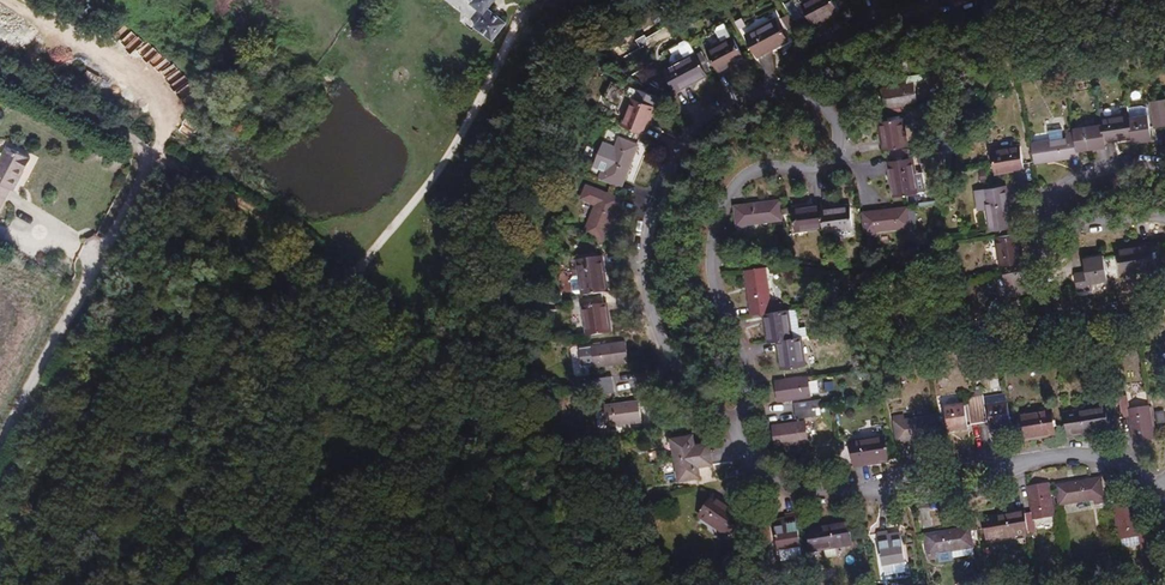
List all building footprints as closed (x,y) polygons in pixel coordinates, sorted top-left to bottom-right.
[(474,31),(493,45),(506,27),(487,13),(495,1),(494,0),(463,0),(471,6),(469,10),(482,20),(474,31)] [(802,5),(812,25),(838,12),(832,0),(811,0),(802,5)] [(786,38),(776,19),(745,35),(757,58),(770,51),(769,48),(786,38)] [(683,31),(674,36),(686,59),(695,54),(683,31)] [(732,38),(707,51),(718,71),(743,58),(732,38)] [(705,74),(695,54),(686,59),(664,70),(676,92),(689,86),(688,83),(705,74)] [(1037,68),(1025,70),(1027,82),(1039,80),(1037,68)] [(908,85),(881,88),(884,108),(916,104),(914,84),(929,82),(928,73),(906,76),(908,85)] [(633,98),(622,125),(644,134),(655,107),(633,98)] [(1150,102),(1154,127),(1164,126),(1164,99),(1150,102)] [(1124,104),(1097,109),(1099,119),(1103,141),(1130,137),(1129,117),(1129,113),(1128,107),(1124,104)] [(1147,107),(1142,105),(1128,107),(1129,113),(1129,117),(1148,114),(1147,107)] [(1131,140),(1150,136),(1148,114),(1129,117),(1130,137),(1131,140)] [(903,118),(880,121),(884,150),(907,147),(903,118)] [(1099,119),(1069,124),(1070,132),(1073,152),(1078,151),(1104,147),(1103,141),(1099,119)] [(1053,137),(1053,140),(1066,138),(1066,133),(1065,128),(1052,130),(1053,137)] [(1053,137),(1026,142),(1030,164),(1069,158),(1068,152),(1073,152),(1070,132),(1066,133),(1066,138),(1053,140),(1053,137)] [(603,141),(597,155),(631,168),(639,146),(618,136),(614,145),(603,141)] [(22,165),(26,167),(34,154),(11,141),(0,161),(0,160),(0,203),(1,203),(12,184),(22,165)] [(1021,146),(991,150),(995,173),(1024,168),(1021,146)] [(597,155),(591,167),(601,171),(598,180),(622,188),(631,168),(597,155)] [(890,176),(893,176),(896,195),(919,192),(913,158),(887,162),(890,176)] [(12,184),(16,186),(26,167),(22,165),(12,184)] [(616,209),(613,207),(617,198),(587,185),(581,200),(596,206),(585,233),(603,241),(616,209)] [(976,210),(986,208),(990,232),(1012,228),(1006,186),(984,189),(984,191),(973,192),(976,210)] [(744,204),(745,208),(735,209),(738,228),(747,227),(747,224),(782,220),(780,200),(744,204)] [(849,204),(821,207),(825,232),(853,230),(849,204)] [(793,208),(796,231),(824,228),(821,207),(821,205),(793,208)] [(909,227),(907,207),(873,210),(873,215),(863,216),(865,236),(875,235),(875,231),(909,227)] [(1018,233),(995,237),(1000,266),(1023,262),(1018,233)] [(1138,249),(1117,252),(1121,274),(1156,269),(1151,242),(1137,245),(1138,249)] [(1104,255),(1084,258),(1088,284),(1108,281),(1104,255)] [(579,276),(581,294),(581,295),(604,292),(601,273),(605,272),(603,257),(577,261),(579,276)] [(742,270),(748,314),(772,312),(767,268),(742,270)] [(1008,296),(1037,292),(1033,270),(1004,274),(1008,296)] [(1083,273),(1075,274),(1077,290),(1085,289),(1083,273)] [(570,291),(574,294),(581,294),(579,276),(572,276),(569,280),(570,291)] [(606,304),(584,307),(588,336),(610,332),(606,304)] [(762,313),(767,343),(792,340),(789,310),(772,312),(762,313)] [(805,366),(800,339),(792,340),(777,342),(781,369),(805,366)] [(585,366),(595,365),(595,367),(628,362),(625,343),(593,347),(593,348),(583,349),(585,366)] [(612,377),(587,380),(589,395),(614,392),(612,377)] [(807,377),(775,382),(779,402),(810,398),(807,377)] [(987,422),(983,396),(967,398),(971,425),(987,422)] [(1122,417),(1130,416),(1134,443),(1155,440),(1150,406),(1129,410),(1127,396),(1119,397),(1122,417)] [(820,400),(794,404),(797,419),(817,417),(816,408),(822,408),(820,400)] [(638,402),(605,406),(608,427),(641,422),(638,402)] [(1012,427),(1008,402),(988,404),(992,430),(1012,427)] [(964,403),(943,406),(947,433),(969,430),(964,403)] [(1110,429),(1106,407),(1063,414),(1067,436),(1110,429)] [(1052,410),(1017,416),(1020,438),(1041,435),(1041,437),(1055,435),(1052,410)] [(903,415),(892,417),(895,437),(906,436),(906,440),(940,435),(937,415),(903,420),(903,415)] [(808,442),(805,422),(773,427),(776,447),(808,442)] [(668,438),(673,459),(711,454),(709,444),(695,446),(693,434),(668,438)] [(884,437),(850,442),(853,467),(869,465),(868,462),(888,459),(884,437)] [(711,454),(673,459),(677,481),(701,478),(699,468),(713,465),(711,454)] [(1095,504),(1105,502),(1101,482),(1092,483),(1091,480),(1056,485),(1059,505),(1094,499),(1095,504)] [(1049,482),(1027,486),(1031,512),(1025,513),(1028,533),(1036,533),(1034,519),(1054,516),(1049,482)] [(714,495),(699,516),(728,536),(741,517),(725,506),(726,503),(714,495)] [(1134,503),(1113,507),(1119,539),(1120,539),(1139,536),(1141,545),(1142,554),(1151,552),(1146,528),(1139,529),(1134,503)] [(1023,509),(981,515),(985,543),(1028,536),(1023,509)] [(787,520),(775,522),(780,549),(800,546),(795,514),(787,515),(787,520)] [(849,522),(807,529),(811,551),(853,544),(849,522)] [(938,558),(938,553),(952,551),(973,548),(970,527),(935,532),(935,537),(926,538),(929,559),(938,558)] [(877,533),(883,565),(884,565),(905,562),(900,534),(888,536),(887,531),(877,533)] [(1120,539),(1122,548),(1141,545),(1139,536),(1120,539)] [(803,558),(800,546),(780,549),(782,562),(803,558)] [(953,558),(974,554),(973,548),(952,551),(953,558)] [(906,571),(905,562),(884,565),(886,575),(906,571)] [(1097,571),(1087,572),(1088,582),(1099,580),(1097,571)]
